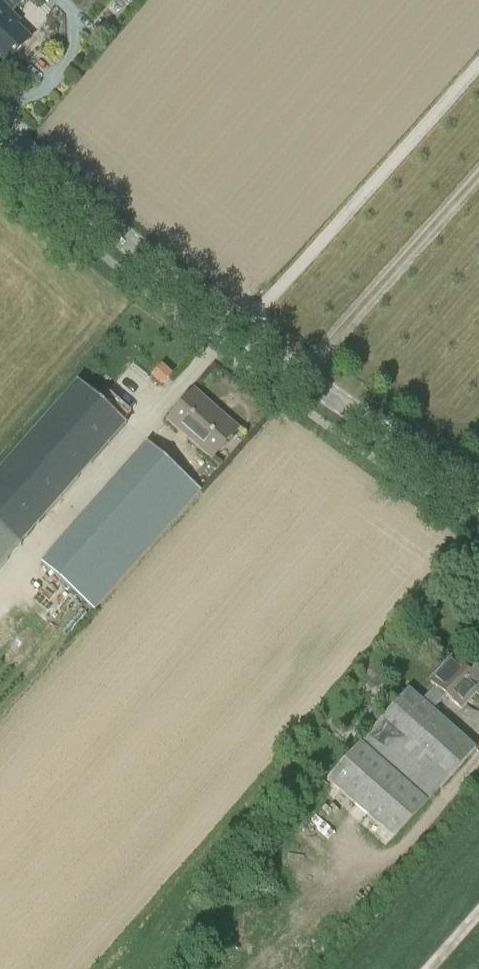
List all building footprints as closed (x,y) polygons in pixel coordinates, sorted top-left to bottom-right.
[(30,40),(10,20),(13,17),(0,4),(0,64),(4,63),(6,64),(30,40)] [(162,367),(153,377),(162,385),(171,375),(162,367)] [(20,545),(126,425),(78,382),(0,471),(0,569),(20,546),(20,545)] [(210,413),(190,395),(167,422),(211,460),(237,429),(214,409),(210,413)] [(200,490),(148,444),(42,563),(94,610),(200,490)] [(80,620),(72,610),(61,619),(70,629),(80,620)] [(421,701),(433,711),(446,696),(461,710),(476,693),(478,696),(478,670),(476,667),(470,674),(452,658),(431,682),(435,686),(421,701)] [(409,689),(375,726),(361,743),(327,781),(393,840),(428,803),(428,802),(476,749),(475,748),(475,749),(433,711),(421,701),(409,690),(410,690),(409,689)]
